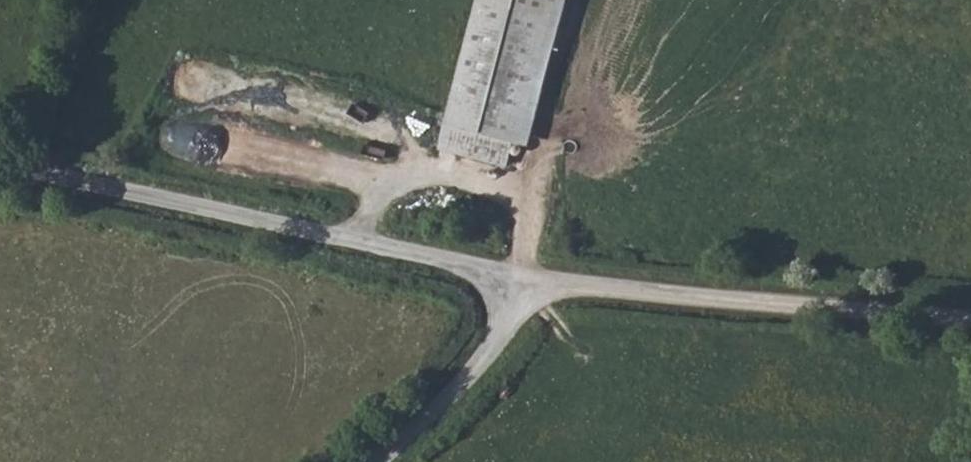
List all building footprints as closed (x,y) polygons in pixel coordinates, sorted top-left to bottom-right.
[(445,125),(511,143),(525,146),(565,3),(558,0),(480,0),(445,125)] [(511,143),(445,125),(439,151),(503,167),(511,143)]
